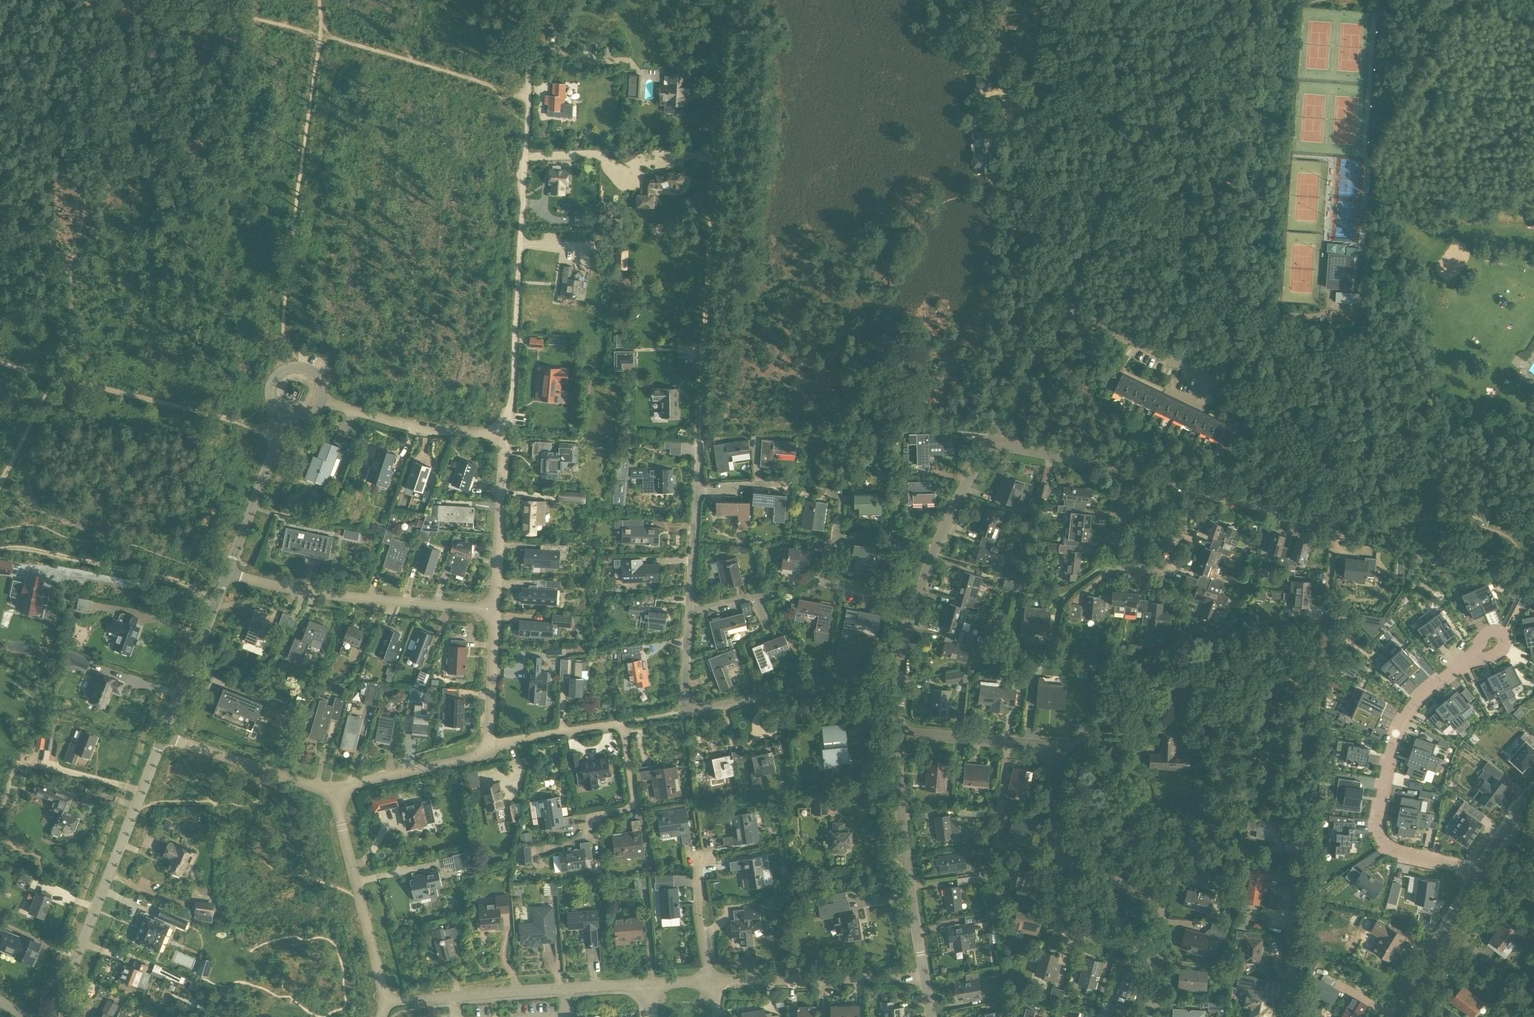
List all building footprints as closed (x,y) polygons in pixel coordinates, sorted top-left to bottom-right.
[(683,113),(684,98),(682,98),(683,93),(689,93),(690,81),(685,81),(686,75),(671,74),(670,86),(661,86),(660,105),(665,105),(664,112),(683,113)] [(997,74),(975,75),(976,88),(998,86),(997,74)] [(565,104),(566,83),(554,82),(553,96),(546,95),(545,103),(549,103),(548,115),(572,116),(573,104),(565,104)] [(627,86),(627,98),(639,98),(640,87),(627,86)] [(1323,112),(1323,101),(1304,101),(1303,111),(1323,112)] [(991,171),(988,133),(974,134),(976,156),(973,159),(974,164),(977,166),(977,172),(991,171)] [(619,147),(608,149),(610,159),(617,157),(616,153),(620,152),(619,147)] [(567,184),(568,170),(551,169),(550,183),(553,184),(552,193),(564,193),(565,184),(567,184)] [(684,177),(683,173),(661,173),(661,174),(655,174),(653,174),(653,179),(645,179),(645,195),(638,195),(638,206),(651,206),(651,187),(669,187),(669,186),(673,186),(673,191),(680,191),(680,185),(682,185),(684,181),(684,177)] [(578,219),(575,219),(575,226),(578,225),(587,225),(587,212),(578,212),(578,219)] [(1313,281),(1313,245),(1293,244),(1293,276),(1295,276),(1295,281),(1313,281)] [(627,269),(628,250),(616,250),(615,268),(627,269)] [(612,264),(613,255),(601,254),(601,264),(612,264)] [(1351,290),(1354,256),(1330,254),(1328,289),(1351,290)] [(572,267),(565,266),(561,296),(586,299),(587,288),(586,288),(587,281),(584,281),(585,276),(582,272),(578,272),(575,274),(574,280),(570,279),(572,267)] [(1357,302),(1358,293),(1336,292),(1336,301),(1357,302)] [(536,348),(536,349),(544,350),(544,342),(537,341),(537,339),(531,339),(531,348),(536,348)] [(630,364),(625,364),(625,352),(630,352),(617,352),(617,364),(630,364)] [(546,369),(540,368),(537,399),(560,401),(562,383),(563,383),(563,381),(569,381),(570,370),(546,368),(546,369)] [(1227,445),(1234,430),(1121,375),(1113,390),(1227,445)] [(1109,376),(1105,384),(1111,387),(1115,379),(1109,376)] [(591,396),(591,379),(582,379),(581,396),(591,396)] [(299,400),(303,390),(294,386),(290,396),(299,400)] [(653,390),(652,390),(652,394),(653,394),(653,400),(662,400),(662,417),(678,417),(678,388),(662,388),(662,389),(653,389),(653,390)] [(345,448),(349,437),(338,433),(333,444),(345,448)] [(951,433),(909,434),(909,444),(916,443),(917,464),(929,464),(929,447),(943,446),(943,448),(951,448),(951,433)] [(796,451),(797,442),(763,439),(761,466),(772,467),(773,453),(787,454),(788,451),(789,451),(789,450),(796,451)] [(718,471),(730,469),(728,456),(750,453),(749,448),(750,448),(748,440),(714,444),(718,471)] [(560,452),(552,452),(553,442),(537,441),(534,443),(533,457),(535,460),(543,460),(542,475),(544,477),(559,478),(559,471),(561,469),(567,470),(568,461),(577,462),(577,446),(575,444),(560,443),(560,452)] [(325,485),(340,448),(325,442),(317,463),(313,461),(306,478),(325,485)] [(387,486),(392,471),(389,471),(395,455),(368,447),(365,457),(374,460),(368,480),(387,486)] [(1211,455),(1221,460),(1225,453),(1214,448),(1211,455)] [(626,507),(630,460),(616,458),(612,506),(626,507)] [(468,489),(477,465),(461,460),(453,484),(468,489)] [(423,491),(431,468),(415,462),(407,485),(423,491)] [(672,475),(672,469),(631,470),(631,478),(643,478),(643,491),(673,491),(672,479),(675,479),(675,475),(672,475)] [(996,499),(994,505),(1006,509),(1014,512),(1015,508),(1017,508),(1025,485),(1024,485),(1025,482),(1016,479),(1015,482),(1004,478),(996,499)] [(908,503),(936,502),(935,481),(907,482),(908,503)] [(1045,498),(1048,485),(1041,483),(1038,496),(1045,498)] [(1086,489),(1064,487),(1063,499),(1068,500),(1067,503),(1074,504),(1074,506),(1074,507),(1086,508),(1087,502),(1092,503),(1093,488),(1086,487),(1086,489)] [(559,491),(558,500),(578,501),(578,503),(585,503),(585,493),(559,491)] [(785,522),(787,495),(754,492),(753,504),(774,506),(774,513),(773,513),(772,515),(773,516),(773,521),(785,522)] [(882,514),(881,493),(854,494),(854,508),(859,508),(859,515),(882,514)] [(823,530),(827,504),(807,500),(802,527),(823,530)] [(545,523),(546,501),(526,501),(526,502),(523,502),(522,513),(525,513),(525,533),(535,533),(535,523),(545,523)] [(749,529),(750,502),(717,501),(716,513),(738,514),(738,521),(737,521),(737,523),(738,523),(738,529),(749,529)] [(1004,515),(1006,509),(994,505),(992,510),(987,508),(982,521),(1000,528),(1003,520),(998,518),(1000,513),(1004,515)] [(474,522),(475,508),(440,506),(439,515),(427,514),(421,531),(436,531),(439,531),(440,520),(474,522)] [(1089,528),(1090,514),(1086,514),(1086,508),(1074,507),(1074,506),(1068,506),(1067,512),(1071,513),(1069,526),(1089,528)] [(397,529),(395,528),(400,515),(393,513),(383,542),(391,545),(384,566),(401,572),(411,543),(394,537),(397,529)] [(421,527),(423,521),(416,518),(413,524),(421,527)] [(657,536),(657,527),(631,526),(631,520),(616,520),(616,526),(623,526),(623,542),(648,543),(648,544),(651,544),(651,543),(655,543),(655,535),(657,536)] [(995,540),(1000,528),(982,521),(977,533),(982,535),(980,541),(992,545),(993,545),(995,539),(995,540)] [(381,534),(384,527),(373,523),(370,531),(381,534)] [(1227,529),(1224,527),(1213,523),(1209,536),(1214,537),(1211,544),(1230,550),(1232,544),(1236,546),(1236,545),(1240,546),(1241,546),(1242,546),(1244,546),(1245,545),(1246,544),(1247,543),(1247,542),(1247,541),(1247,540),(1247,539),(1246,538),(1246,537),(1245,537),(1244,536),(1240,534),(1240,533),(1235,531),(1236,528),(1228,526),(1227,529)] [(1089,528),(1069,526),(1069,527),(1068,526),(1067,534),(1066,534),(1065,544),(1081,546),(1082,540),(1088,540),(1089,528)] [(287,528),(288,529),(286,542),(285,547),(296,550),(300,551),(300,550),(311,553),(311,555),(334,560),(335,554),(330,553),(333,537),(287,528)] [(433,536),(436,534),(436,531),(421,531),(417,543),(426,546),(419,570),(433,574),(439,556),(434,554),(436,548),(427,545),(430,535),(433,536)] [(1282,565),(1286,550),(1280,548),(1284,536),(1271,532),(1266,552),(1274,554),(1272,560),(1276,561),(1275,567),(1281,569),(1281,565),(1282,565)] [(1286,550),(1282,565),(1289,567),(1290,565),(1296,566),(1298,560),(1303,562),(1304,559),(1307,560),(1308,554),(1305,553),(1308,542),(1296,539),(1293,549),(1287,547),(1286,550)] [(992,545),(980,541),(978,546),(980,547),(976,558),(996,566),(1001,555),(997,553),(999,547),(996,546),(993,545),(992,545)] [(459,544),(454,543),(451,554),(456,556),(451,572),(464,577),(471,556),(473,555),(473,544),(465,543),(465,545),(460,543),(459,544)] [(1079,574),(1082,552),(1081,552),(1081,546),(1065,544),(1060,544),(1049,543),(1048,550),(1059,550),(1059,552),(1068,553),(1068,557),(1065,557),(1064,563),(1067,563),(1066,572),(1063,572),(1063,579),(1074,580),(1075,574),(1079,574)] [(877,570),(881,550),(854,544),(851,558),(856,559),(855,565),(877,570)] [(1205,547),(1200,560),(1217,566),(1221,553),(1230,557),(1232,551),(1230,550),(1211,544),(1209,549),(1205,547)] [(568,553),(569,546),(554,545),(554,551),(527,549),(526,558),(528,558),(528,565),(560,567),(561,552),(568,553)] [(810,566),(812,551),(785,547),(782,568),(804,571),(805,565),(810,566)] [(1251,549),(1248,557),(1256,560),(1257,552),(1251,549)] [(743,583),(736,556),(716,561),(721,583),(728,581),(729,586),(743,583)] [(1375,577),(1376,558),(1365,557),(1365,561),(1345,559),(1344,577),(1357,578),(1356,583),(1365,584),(1365,577),(1367,578),(1367,577),(1375,577)] [(630,565),(630,559),(615,560),(615,566),(623,566),(623,582),(649,580),(649,582),(651,582),(651,580),(656,580),(655,573),(657,573),(657,564),(630,565)] [(10,561),(0,560),(0,572),(9,573),(10,561)] [(1222,588),(1224,581),(1216,578),(1217,575),(1216,573),(1214,573),(1217,566),(1200,560),(1195,572),(1200,574),(1198,580),(1221,588),(1222,588)] [(1407,568),(1408,565),(1395,563),(1394,567),(1399,568),(1399,573),(1404,574),(1404,568),(1407,568)] [(1310,594),(1311,581),(1305,581),(1305,576),(1294,575),(1295,571),(1288,571),(1287,580),(1294,580),(1293,592),(1310,594)] [(978,605),(980,598),(975,597),(981,577),(963,572),(958,593),(957,599),(978,605)] [(27,575),(24,583),(13,580),(10,590),(12,591),(9,602),(16,604),(15,606),(16,606),(17,604),(25,606),(23,613),(41,617),(48,589),(41,587),(42,579),(27,575)] [(1005,579),(1003,586),(1013,589),(1015,582),(1005,579)] [(1223,611),(1228,597),(1219,593),(1221,588),(1198,580),(1196,585),(1198,586),(1193,598),(1205,602),(1200,617),(1212,621),(1217,609),(1223,611)] [(1488,584),(1474,589),(1481,604),(1484,611),(1484,613),(1485,613),(1484,612),(1496,607),(1496,608),(1497,607),(1497,606),(1495,601),(1495,600),(1494,597),(1492,592),(1491,593),(1488,584)] [(1513,584),(1507,595),(1514,599),(1520,588),(1513,584)] [(523,591),(520,593),(520,597),(522,600),(522,602),(557,604),(558,590),(537,588),(538,586),(529,585),(529,588),(523,587),(523,591)] [(1474,589),(1461,595),(1465,603),(1465,604),(1467,608),(1467,609),(1468,612),(1469,611),(1468,610),(1469,609),(1472,616),(1473,618),(1484,613),(1484,611),(1481,604),(1474,589)] [(1124,613),(1126,592),(1113,591),(1113,596),(1107,596),(1106,608),(1111,609),(1112,604),(1116,604),(1115,612),(1124,613)] [(1144,611),(1145,600),(1139,599),(1140,593),(1126,592),(1124,613),(1137,614),(1138,611),(1144,611)] [(1266,593),(1257,592),(1256,600),(1265,600),(1266,593)] [(1304,611),(1304,606),(1309,606),(1310,594),(1293,592),(1284,592),(1284,598),(1293,599),(1292,610),(1304,611)] [(1106,608),(1107,596),(1100,595),(1100,597),(1087,596),(1086,609),(1082,608),(1082,606),(1074,603),(1069,616),(1074,618),(1081,618),(1081,614),(1086,615),(1085,617),(1098,618),(1099,607),(1106,608)] [(89,612),(91,600),(78,598),(76,610),(89,612)] [(642,606),(643,600),(634,599),(633,604),(630,604),(629,613),(641,614),(641,621),(648,622),(648,627),(665,629),(667,611),(650,609),(650,607),(642,606)] [(828,632),(833,606),(799,599),(797,612),(807,614),(808,617),(814,618),(816,615),(818,616),(816,630),(814,629),(815,643),(823,642),(823,639),(828,640),(829,632),(828,632)] [(946,616),(964,621),(965,622),(969,609),(977,611),(978,605),(957,599),(955,605),(950,603),(948,608),(947,607),(944,615),(946,615),(946,616)] [(1170,626),(1171,613),(1162,612),(1163,603),(1150,602),(1150,600),(1145,600),(1144,611),(1143,624),(1170,626)] [(1045,611),(1045,609),(1027,607),(1024,634),(1033,635),(1034,632),(1048,634),(1050,617),(1044,616),(1044,611),(1045,611)] [(878,628),(881,615),(847,608),(842,632),(854,635),(857,624),(878,628)] [(286,630),(291,615),(284,612),(278,627),(286,630)] [(726,639),(724,630),(738,627),(737,623),(745,621),(743,612),(709,621),(716,648),(729,644),(729,645),(733,644),(731,637),(726,639)] [(1440,612),(1429,620),(1438,634),(1444,641),(1443,640),(1455,632),(1451,627),(1452,626),(1450,623),(1449,624),(1446,619),(1446,620),(1440,612)] [(127,615),(123,614),(121,615),(119,622),(114,620),(110,631),(119,635),(114,649),(130,655),(131,652),(133,651),(134,648),(133,646),(140,629),(135,627),(139,619),(127,614),(127,615)] [(571,626),(572,615),(553,614),(553,616),(553,622),(521,620),(520,635),(552,637),(553,625),(571,626)] [(1362,614),(1360,623),(1369,624),(1370,615),(1362,614)] [(749,624),(756,622),(754,615),(747,617),(749,624)] [(272,622),(256,616),(246,641),(253,644),(255,637),(264,640),(270,624),(271,625),(272,622)] [(963,641),(965,635),(960,633),(964,621),(946,616),(943,628),(947,630),(945,636),(957,639),(963,641)] [(1521,618),(1523,627),(1524,631),(1526,630),(1527,636),(1533,635),(1533,616),(1521,618)] [(324,642),(329,628),(311,620),(303,641),(296,638),(288,658),(294,661),(296,657),(303,660),(309,644),(311,644),(313,638),(324,642)] [(1429,620),(1417,629),(1423,636),(1422,636),(1425,641),(1427,644),(1428,643),(1427,642),(1428,641),(1433,649),(1444,641),(1438,634),(1429,620)] [(996,624),(994,630),(1002,632),(1004,626),(996,624)] [(359,645),(365,631),(350,626),(340,652),(349,655),(353,643),(359,645)] [(404,643),(397,641),(400,633),(386,628),(377,651),(391,657),(392,655),(399,657),(405,642),(404,641),(404,643)] [(435,636),(421,630),(420,633),(418,632),(417,637),(418,637),(410,658),(424,664),(435,636)] [(762,673),(773,668),(768,655),(789,647),(784,635),(752,647),(762,673)] [(964,660),(967,648),(963,647),(964,643),(957,641),(957,639),(945,636),(944,642),(946,642),(942,654),(964,660)] [(1143,650),(1145,639),(1139,639),(1138,645),(1132,644),(1132,649),(1143,650)] [(467,646),(467,640),(452,640),(452,646),(450,646),(449,673),(467,673),(468,646),(467,646)] [(623,662),(628,662),(631,681),(636,680),(637,686),(648,684),(646,668),(642,669),(641,659),(639,659),(637,650),(643,649),(642,643),(621,646),(623,662)] [(845,657),(846,645),(838,644),(838,656),(845,657)] [(546,655),(562,654),(562,646),(546,647),(546,655)] [(1401,647),(1391,657),(1402,669),(1408,675),(1418,665),(1414,661),(1414,660),(1412,657),(1412,658),(1408,654),(1401,647)] [(721,691),(729,687),(733,686),(725,666),(738,661),(734,649),(709,658),(721,691)] [(994,658),(999,659),(1000,652),(992,650),(991,655),(994,656),(994,658)] [(90,659),(68,652),(64,662),(86,670),(90,659)] [(548,681),(550,679),(551,674),(549,671),(541,671),(543,658),(532,657),(530,687),(531,688),(530,700),(539,700),(540,691),(542,689),(546,689),(547,681),(548,681)] [(1391,657),(1380,667),(1387,674),(1390,678),(1393,681),(1393,680),(1392,679),(1393,678),(1399,685),(1409,676),(1408,675),(1402,669),(1391,657)] [(570,677),(569,677),(568,694),(570,694),(570,696),(571,697),(574,697),(576,696),(576,695),(584,695),(585,678),(588,678),(589,671),(586,670),(587,660),(571,659),(570,677)] [(1345,662),(1341,669),(1345,672),(1349,665),(1345,662)] [(1501,670),(1495,673),(1497,675),(1510,702),(1516,698),(1514,695),(1515,695),(1512,688),(1522,683),(1512,664),(1504,668),(1501,670)] [(1026,679),(1027,667),(1015,666),(1013,678),(1026,679)] [(426,685),(430,674),(420,670),(415,684),(426,685)] [(98,679),(93,677),(86,694),(91,696),(90,700),(89,700),(103,706),(115,676),(101,671),(98,679)] [(966,671),(945,674),(947,683),(959,681),(959,682),(968,680),(966,671)] [(1488,680),(1480,684),(1488,701),(1498,696),(1502,702),(1502,701),(1508,712),(1514,709),(1510,702),(1497,675),(1495,673),(1487,677),(1488,680)] [(374,706),(378,685),(364,682),(363,690),(367,691),(364,704),(374,706)] [(994,685),(994,683),(987,682),(987,684),(986,684),(983,687),(980,687),(979,702),(997,703),(997,711),(1006,712),(1007,704),(1014,705),(1016,691),(998,689),(995,685),(994,685)] [(393,692),(394,685),(381,683),(380,690),(393,692)] [(1063,708),(1065,685),(1039,683),(1037,705),(1063,708)] [(419,702),(421,687),(411,685),(408,701),(419,702)] [(225,687),(214,714),(253,730),(264,703),(225,687)] [(946,716),(949,690),(934,689),(931,715),(946,716)] [(1447,699),(1442,703),(1464,729),(1469,725),(1466,720),(1461,714),(1470,707),(1457,690),(1450,696),(1447,699)] [(1363,691),(1357,704),(1372,711),(1379,714),(1385,703),(1386,702),(1384,702),(1379,699),(1380,698),(1376,697),(1372,695),(1371,695),(1363,691)] [(339,719),(344,699),(337,697),(334,706),(327,704),(328,702),(321,700),(318,713),(317,713),(310,737),(324,741),(331,717),(339,719)] [(463,726),(465,699),(447,698),(446,725),(463,726)] [(1437,711),(1429,717),(1442,731),(1450,724),(1455,729),(1459,733),(1464,729),(1442,703),(1435,709),(1437,711)] [(1357,704),(1350,717),(1359,721),(1364,724),(1367,725),(1366,724),(1366,723),(1373,726),(1374,727),(1375,727),(1380,715),(1379,714),(1372,711),(1357,704)] [(308,714),(310,708),(303,705),(301,711),(308,714)] [(428,734),(430,714),(421,713),(421,705),(416,705),(415,713),(413,733),(428,734)] [(1519,708),(1513,714),(1520,719),(1522,716),(1522,711),(1519,708)] [(356,751),(363,718),(349,715),(342,747),(356,751)] [(392,742),(396,718),(382,716),(378,739),(392,742)] [(50,751),(54,727),(55,722),(49,721),(44,750),(50,751)] [(824,767),(837,766),(837,763),(849,762),(845,724),(822,726),(825,748),(822,748),(824,767)] [(89,758),(97,737),(80,730),(76,740),(72,738),(64,759),(75,763),(78,754),(89,758)] [(1175,755),(1176,732),(1163,731),(1162,754),(1150,754),(1150,767),(1189,769),(1189,756),(1175,755)] [(1510,759),(1522,770),(1528,763),(1531,765),(1533,761),(1533,754),(1533,753),(1533,750),(1529,745),(1533,741),(1524,733),(1520,737),(1525,742),(1510,759)] [(42,749),(45,738),(38,736),(35,748),(42,749)] [(1412,749),(1410,755),(1412,756),(1440,765),(1442,759),(1439,758),(1439,757),(1432,755),(1436,744),(1416,737),(1413,746),(1411,749),(1412,749)] [(1338,740),(1336,749),(1343,751),(1341,760),(1350,762),(1349,763),(1355,764),(1358,765),(1359,764),(1357,764),(1357,763),(1365,764),(1366,765),(1367,764),(1368,753),(1367,752),(1368,749),(1369,749),(1369,748),(1367,748),(1362,747),(1362,746),(1353,745),(1354,742),(1338,740)] [(776,754),(783,752),(781,744),(775,745),(776,754)] [(732,754),(712,758),(714,770),(723,768),(724,776),(736,774),(734,763),(740,762),(737,750),(731,752),(732,754)] [(578,752),(569,753),(572,767),(576,767),(579,787),(585,786),(586,790),(599,787),(597,777),(611,774),(609,759),(607,759),(606,757),(596,759),(596,761),(580,763),(578,752)] [(756,776),(776,772),(772,752),(752,756),(756,776)] [(1409,765),(1406,774),(1424,780),(1427,769),(1434,771),(1440,773),(1442,766),(1440,765),(1412,756),(1410,755),(1406,764),(1409,765)] [(945,790),(947,762),(928,760),(926,776),(930,776),(929,789),(945,790)] [(1480,788),(1473,797),(1478,801),(1480,799),(1491,808),(1496,801),(1497,802),(1499,800),(1499,799),(1500,797),(1501,798),(1501,797),(1503,795),(1502,794),(1507,787),(1498,780),(1503,773),(1488,762),(1482,769),(1484,770),(1490,775),(1485,781),(1484,780),(1479,787),(1479,788),(1480,788)] [(681,794),(677,765),(641,770),(643,778),(652,777),(655,798),(681,794)] [(988,786),(990,765),(983,765),(982,773),(965,771),(963,783),(988,786)] [(1027,791),(1032,772),(1014,767),(1009,787),(1010,787),(1008,796),(1015,797),(1017,789),(1027,791)] [(1341,778),(1337,801),(1344,802),(1343,809),(1344,809),(1344,806),(1360,809),(1362,798),(1360,798),(1360,795),(1362,795),(1363,794),(1361,794),(1362,788),(1360,788),(1351,786),(1352,780),(1341,778)] [(1411,779),(1409,788),(1420,790),(1422,790),(1423,781),(1411,779)] [(71,830),(77,816),(66,812),(67,810),(65,809),(69,800),(55,794),(57,791),(35,783),(31,793),(53,801),(49,809),(59,813),(51,833),(59,836),(62,828),(64,829),(65,832),(68,831),(69,831),(69,830),(71,830)] [(489,810),(504,806),(499,783),(483,786),(489,810)] [(395,795),(372,800),(375,812),(398,806),(395,795)] [(1399,809),(1398,815),(1401,816),(1430,821),(1432,821),(1433,814),(1427,813),(1420,811),(1422,800),(1401,796),(1400,805),(1399,809)] [(563,817),(560,797),(535,800),(539,828),(574,823),(573,816),(563,817)] [(815,813),(826,813),(826,797),(814,797),(815,813)] [(1009,812),(1010,800),(998,799),(997,806),(997,811),(997,812),(1009,812)] [(412,805),(402,807),(405,818),(406,818),(408,827),(416,825),(419,828),(424,826),(425,823),(427,823),(425,813),(433,812),(430,800),(422,802),(423,803),(423,806),(413,808),(412,805)] [(1456,819),(1448,832),(1450,833),(1449,835),(1467,848),(1483,825),(1479,822),(1484,816),(1464,802),(1459,808),(1465,812),(1459,821),(1456,819)] [(511,821),(518,819),(514,804),(507,806),(511,821)] [(691,843),(686,807),(658,811),(661,837),(682,834),(684,844),(691,843)] [(724,845),(760,839),(755,811),(730,814),(734,836),(723,837),(724,845)] [(989,822),(989,825),(991,825),(992,822),(996,823),(998,814),(989,813),(989,822)] [(949,815),(934,817),(937,839),(951,837),(951,840),(958,839),(958,838),(957,838),(956,830),(958,830),(956,815),(949,816),(949,815)] [(1329,815),(1329,821),(1334,821),(1333,829),(1336,829),(1336,841),(1339,841),(1339,846),(1335,846),(1335,859),(1347,859),(1347,847),(1350,847),(1349,852),(1357,853),(1358,841),(1355,840),(1356,828),(1354,828),(1354,822),(1347,822),(1347,817),(1329,815)] [(1398,815),(1396,825),(1399,825),(1397,834),(1414,837),(1415,828),(1416,826),(1425,827),(1429,827),(1430,821),(1401,816),(1398,815)] [(1012,841),(1029,845),(1034,824),(1026,822),(1028,816),(1006,816),(1005,821),(1012,823),(1010,831),(1014,832),(1012,841)] [(1282,852),(1283,842),(1278,841),(1279,834),(1274,833),(1276,823),(1249,817),(1247,828),(1257,830),(1256,837),(1270,840),(1268,849),(1282,852)] [(616,859),(645,855),(640,819),(632,820),(633,830),(612,833),(616,859)] [(844,826),(844,822),(833,822),(833,837),(831,838),(829,840),(829,843),(831,845),(833,846),(833,852),(844,852),(844,846),(850,846),(850,832),(850,826),(844,826)] [(522,843),(532,841),(531,832),(520,833),(522,843)] [(562,871),(591,866),(590,859),(592,859),(590,841),(580,843),(581,849),(559,852),(562,871)] [(182,849),(169,843),(164,855),(173,859),(168,870),(180,875),(187,861),(191,863),(196,853),(192,851),(193,851),(191,850),(191,851),(182,847),(182,849)] [(519,864),(533,863),(531,845),(517,846),(519,864)] [(456,871),(465,869),(466,852),(453,855),(456,871)] [(940,871),(966,868),(964,853),(938,857),(940,871)] [(1234,860),(1231,855),(1223,858),(1226,864),(1234,860)] [(767,868),(765,856),(730,862),(731,869),(741,868),(744,889),(765,885),(763,868),(767,868)] [(980,875),(993,873),(992,866),(979,867),(980,875)] [(1279,872),(1280,870),(1257,866),(1256,871),(1251,870),(1248,870),(1247,877),(1250,878),(1248,893),(1245,893),(1244,902),(1242,901),(1241,908),(1248,909),(1248,905),(1247,905),(1247,903),(1259,905),(1262,878),(1278,881),(1278,878),(1284,879),(1283,888),(1295,889),(1297,875),(1279,872)] [(1030,891),(1035,872),(1013,867),(1010,876),(1013,877),(1011,887),(1030,891)] [(1352,867),(1345,877),(1355,884),(1354,885),(1373,898),(1382,884),(1363,870),(1361,873),(1352,867)] [(28,883),(32,876),(23,871),(19,878),(28,883)] [(414,900),(430,897),(438,895),(436,888),(442,886),(438,871),(412,876),(414,884),(411,885),(414,900)] [(988,882),(988,881),(993,880),(993,873),(980,875),(957,878),(958,885),(982,881),(982,883),(987,883),(986,882),(988,882)] [(1407,878),(1405,891),(1414,893),(1413,902),(1429,905),(1431,891),(1433,892),(1435,882),(1407,878)] [(674,887),(674,881),(655,882),(656,889),(659,888),(662,917),(680,915),(679,903),(678,903),(676,887),(674,887)] [(1393,882),(1387,903),(1395,905),(1400,884),(1393,882)] [(947,910),(961,908),(958,886),(944,888),(947,910)] [(1214,894),(1199,890),(1198,893),(1187,890),(1183,905),(1209,912),(1214,894)] [(51,895),(41,891),(40,893),(36,892),(35,896),(28,893),(27,897),(33,900),(28,912),(42,918),(50,897),(51,895)] [(807,903),(817,902),(816,893),(806,895),(807,903)] [(482,929),(502,927),(501,912),(509,912),(508,894),(497,895),(497,902),(479,904),(482,929)] [(213,916),(215,903),(196,900),(194,913),(213,916)] [(843,902),(819,906),(821,919),(838,916),(839,923),(835,923),(837,934),(841,934),(842,940),(848,939),(849,940),(860,938),(857,924),(856,924),(856,920),(857,920),(857,919),(856,919),(855,914),(852,914),(852,910),(848,911),(847,910),(844,910),(843,902)] [(156,921),(147,917),(136,942),(159,952),(169,927),(163,924),(165,920),(185,929),(189,920),(160,907),(156,917),(157,917),(156,921)] [(535,923),(521,924),(522,943),(547,941),(547,933),(555,932),(553,907),(534,909),(535,923)] [(731,921),(731,923),(730,924),(729,926),(728,927),(728,929),(728,930),(729,933),(730,934),(732,935),(732,937),(740,936),(741,945),(753,944),(751,925),(760,924),(759,909),(744,910),(744,920),(739,921),(731,921)] [(597,945),(596,924),(598,923),(598,911),(568,913),(569,929),(585,928),(586,946),(597,945)] [(1010,927),(1008,934),(1023,937),(1025,930),(1037,933),(1041,916),(1042,913),(1034,911),(1033,915),(1017,911),(1013,928),(1010,927)] [(1246,929),(1249,914),(1238,912),(1236,927),(1246,929)] [(950,942),(951,947),(955,948),(955,950),(977,947),(973,923),(988,921),(989,933),(997,932),(995,913),(978,915),(979,922),(948,927),(948,930),(946,932),(946,937),(950,938),(950,941),(950,942)] [(644,937),(643,931),(642,916),(615,918),(616,931),(617,944),(630,943),(629,937),(635,936),(635,938),(644,937)] [(1386,926),(1376,920),(1370,930),(1380,937),(1372,951),(1389,961),(1394,952),(1396,953),(1400,945),(1399,944),(1404,935),(1387,925),(1386,926)] [(1511,926),(1505,921),(1491,940),(1502,949),(1500,952),(1505,956),(1516,942),(1523,947),(1531,937),(1513,924),(1511,926)] [(1226,933),(1227,931),(1228,927),(1213,923),(1211,928),(1226,933)] [(460,937),(457,926),(444,930),(443,927),(432,930),(439,958),(446,956),(447,959),(456,956),(452,939),(460,937)] [(5,931),(0,929),(0,950),(4,951),(5,950),(15,955),(15,957),(32,964),(40,944),(20,936),(20,937),(5,931)] [(1205,951),(1209,935),(1196,931),(1186,929),(1185,931),(1181,947),(1197,951),(1197,949),(1205,951)] [(1250,932),(1237,931),(1237,937),(1246,938),(1244,961),(1248,961),(1248,962),(1249,964),(1251,965),(1254,964),(1255,963),(1256,962),(1260,962),(1262,939),(1249,938),(1250,932)] [(1055,979),(1059,964),(1056,963),(1058,955),(1043,951),(1036,974),(1055,979)] [(208,978),(213,960),(201,957),(196,974),(208,978)] [(1085,957),(1078,983),(1105,990),(1108,979),(1099,976),(1103,962),(1085,957)] [(145,972),(148,966),(137,961),(134,968),(125,965),(119,980),(129,983),(128,985),(136,988),(137,986),(138,986),(145,989),(151,974),(145,972)] [(155,963),(153,970),(166,976),(169,970),(155,963)] [(1239,973),(1240,964),(1233,963),(1232,972),(1239,973)] [(1133,999),(1140,972),(1126,968),(1118,995),(1133,999)] [(169,970),(166,976),(176,980),(178,974),(169,969),(169,970)] [(1206,989),(1208,971),(1181,969),(1179,987),(1206,989)] [(981,978),(980,972),(981,972),(967,974),(968,980),(955,982),(958,996),(971,994),(972,1000),(986,997),(985,991),(981,991),(979,979),(981,978)] [(1254,987),(1256,979),(1239,975),(1237,984),(1254,987)] [(1310,989),(1309,991),(1326,1001),(1327,999),(1333,987),(1320,980),(1316,978),(1310,989)] [(1472,1016),(1484,1001),(1464,985),(1452,1000),(1472,1016)] [(1063,997),(1065,990),(1052,987),(1049,1000),(1061,1004),(1063,997)] [(989,1002),(1004,1000),(1003,993),(988,996),(989,1002)] [(1247,994),(1244,1007),(1257,1009),(1256,1016),(1266,1016),(1267,1014),(1270,1014),(1272,1006),(1264,1005),(1264,1002),(1262,1002),(1263,997),(1247,994)] [(1366,1003),(1353,996),(1348,1005),(1347,1005),(1340,1016),(1361,1016),(1363,1014),(1360,1013),(1361,1010),(1362,1010),(1366,1003)] [(117,1016),(113,1015),(118,1005),(108,1000),(100,1016),(117,1016)] [(894,1001),(882,1002),(883,1008),(885,1008),(886,1016),(905,1016),(905,1014),(904,1007),(895,1007),(894,1001)] [(1227,1003),(1209,1002),(1208,1010),(1218,1011),(1218,1016),(1226,1016),(1227,1003)] [(860,1005),(846,1006),(846,1016),(860,1016),(860,1005)] [(197,1006),(194,1012),(202,1015),(204,1009),(197,1006)] [(846,1006),(832,1006),(832,1016),(846,1016),(846,1006)] [(812,1007),(798,1008),(799,1016),(813,1016),(812,1007)] [(1099,1014),(1111,1016),(1113,1010),(1101,1007),(1099,1014)] [(1034,1015),(1035,1010),(1026,1008),(1024,1016),(1040,1016),(1034,1015)] [(1175,1008),(1174,1016),(1204,1016),(1204,1010),(1192,1010),(1192,1009),(1189,1009),(1175,1008)]
